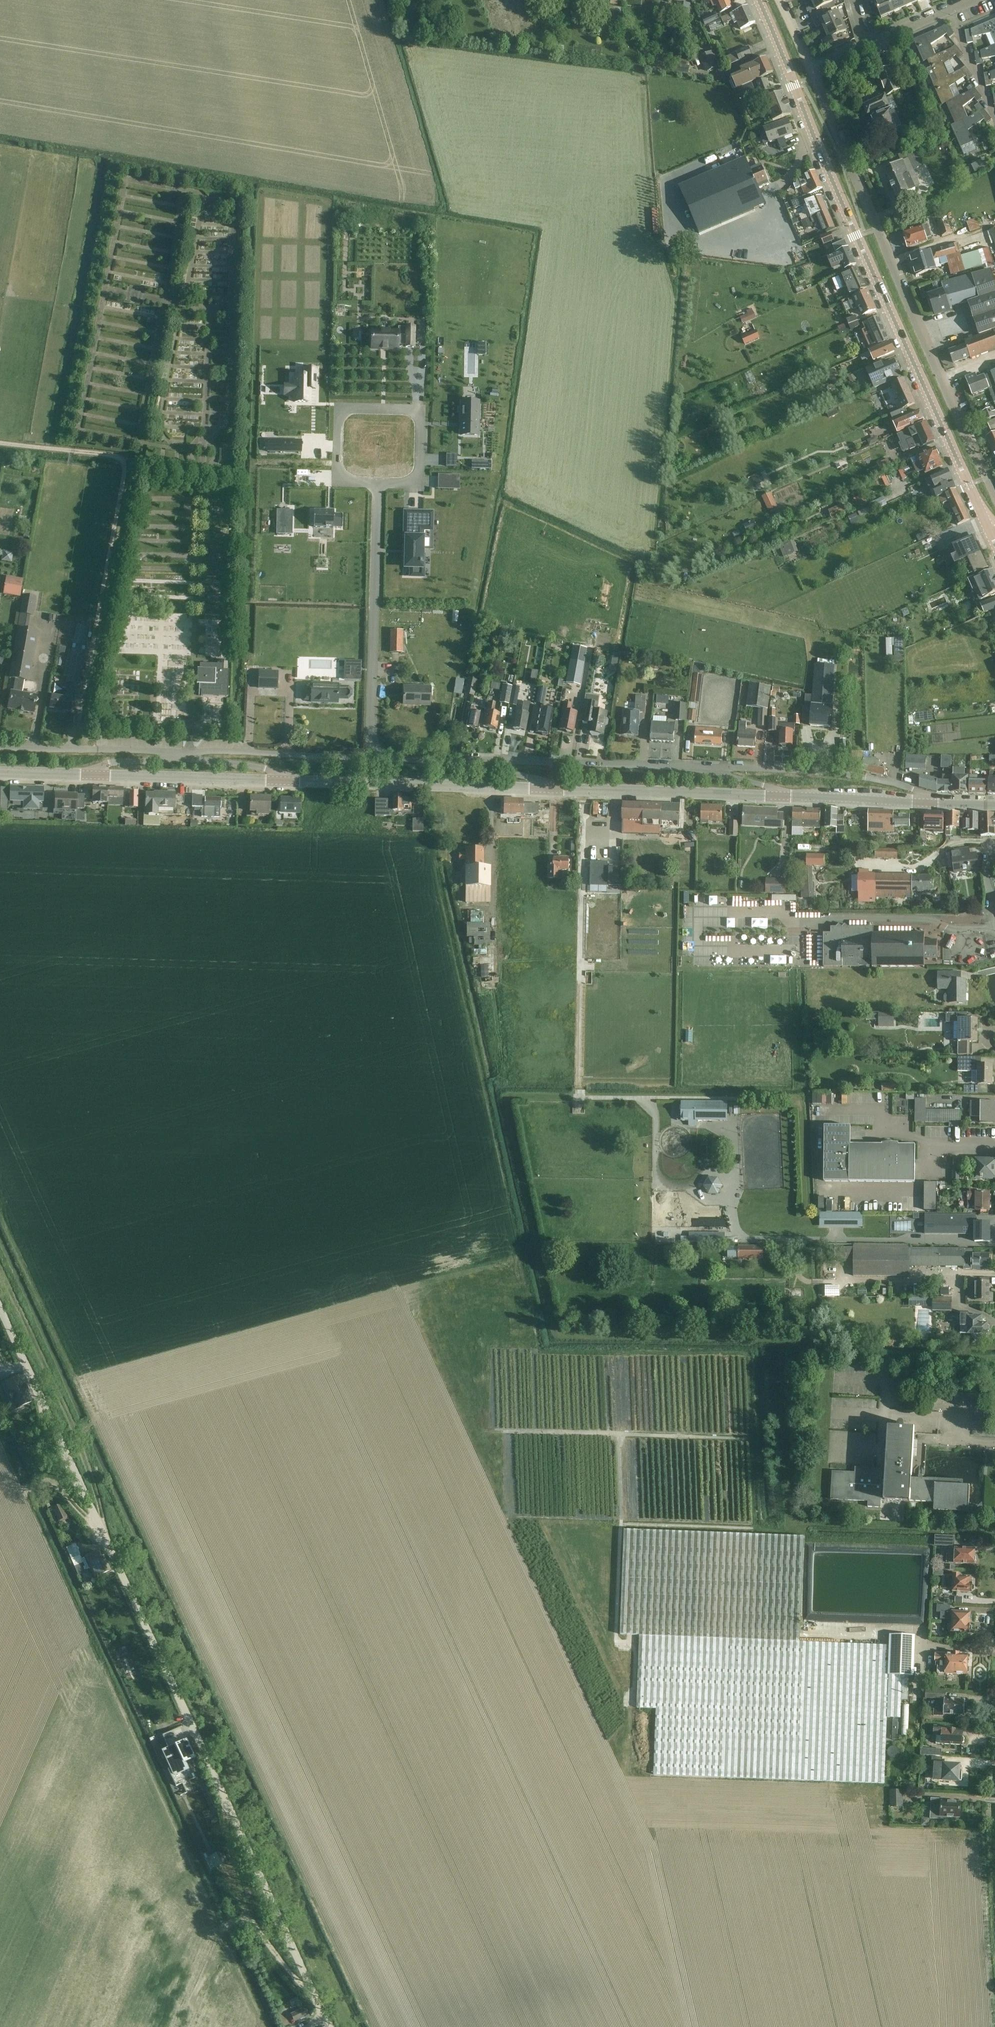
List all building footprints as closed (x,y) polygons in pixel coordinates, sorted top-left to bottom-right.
[(729,0),(710,0),(713,7),(716,6),(719,13),(732,7),(729,0)] [(811,17),(830,9),(828,4),(833,2),(832,0),(812,0),(811,0),(814,6),(807,9),(811,17)] [(893,13),(888,0),(882,0),(875,3),(873,0),(867,0),(867,1),(873,15),(878,12),(881,18),(893,13)] [(893,13),(905,7),(902,0),(888,0),(893,13)] [(407,9),(416,10),(417,3),(409,2),(407,9)] [(691,4),(678,3),(677,13),(690,15),(690,14),(694,15),(694,10),(690,9),(691,4)] [(721,19),(719,20),(722,25),(732,20),(734,24),(737,23),(740,30),(755,23),(748,6),(721,18),(721,19)] [(822,25),(824,30),(842,22),(838,12),(833,14),(830,9),(811,17),(816,27),(822,25)] [(716,13),(702,19),(705,26),(719,19),(716,13)] [(994,44),(994,19),(971,30),(971,29),(965,30),(967,44),(973,42),(972,37),(991,34),(994,44)] [(846,31),(842,22),(824,30),(827,35),(819,39),(820,42),(822,41),(825,48),(844,39),(842,33),(846,31)] [(923,62),(927,60),(935,56),(930,45),(946,35),(949,38),(954,35),(946,24),(941,28),(913,40),(923,62)] [(565,39),(556,38),(554,51),(563,52),(565,39)] [(927,60),(936,81),(949,76),(944,65),(955,56),(958,59),(963,56),(955,45),(950,49),(951,49),(935,56),(927,60)] [(980,52),(980,51),(974,52),(976,65),(983,64),(982,59),(994,57),(994,45),(980,52)] [(648,47),(642,49),(646,58),(651,55),(648,47)] [(752,55),(749,47),(727,57),(730,64),(752,55)] [(701,57),(700,57),(703,63),(706,71),(707,71),(719,66),(715,57),(713,53),(712,52),(709,53),(701,57)] [(742,72),(729,77),(734,89),(773,73),(766,58),(740,68),(742,72)] [(677,68),(676,72),(688,74),(689,69),(689,66),(686,66),(686,64),(678,62),(677,68)] [(960,62),(955,65),(959,70),(963,66),(960,62)] [(889,67),(876,73),(879,78),(887,95),(887,96),(900,90),(892,72),(889,67)] [(941,105),(946,103),(954,99),(949,88),(964,77),(968,81),(973,78),(965,67),(960,71),(949,76),(936,81),(932,83),(941,105)] [(989,73),(984,74),(986,87),(992,85),(991,80),(994,80),(994,71),(989,73)] [(786,101),(783,93),(773,97),(766,79),(757,83),(764,100),(773,123),(791,115),(788,107),(789,106),(787,101),(786,101)] [(946,103),(955,124),(967,118),(962,108),(974,99),(977,102),(982,99),(974,88),(970,91),(969,92),(954,99),(946,103)] [(890,109),(885,96),(863,106),(867,115),(870,114),(882,140),(902,131),(892,108),(890,109)] [(978,103),(974,107),(979,113),(983,109),(978,103)] [(979,114),(967,118),(955,124),(951,126),(960,148),(964,156),(976,150),(973,142),(968,131),(983,120),(986,124),(991,120),(983,109),(978,113),(979,114)] [(764,129),(770,143),(793,134),(787,120),(764,129)] [(908,159),(911,168),(913,170),(924,165),(920,153),(908,159)] [(760,166),(750,170),(745,158),(678,186),(698,234),(765,205),(758,188),(768,184),(760,166)] [(987,166),(984,159),(971,165),(975,173),(987,166)] [(901,162),(885,169),(892,185),(891,186),(892,189),(893,189),(900,204),(910,199),(908,193),(915,190),(915,188),(907,170),(903,161),(901,162)] [(810,218),(828,210),(821,195),(810,199),(808,195),(822,188),(815,171),(798,178),(798,180),(797,181),(798,185),(800,184),(805,195),(802,196),(803,197),(791,202),(794,209),(805,204),(811,217),(810,217),(810,218)] [(834,226),(828,210),(810,218),(813,224),(817,222),(820,228),(822,228),(823,231),(834,226)] [(809,218),(801,221),(804,229),(812,225),(809,218)] [(976,219),(966,222),(970,232),(979,229),(976,219)] [(947,220),(937,224),(942,236),(952,233),(947,220)] [(907,249),(933,240),(927,225),(902,234),(904,240),(903,242),(904,246),(907,247),(907,249)] [(820,238),(824,246),(835,241),(831,233),(820,238)] [(856,265),(845,240),(833,246),(836,253),(827,257),(832,269),(842,264),(845,270),(856,265)] [(930,251),(910,257),(916,275),(936,269),(935,267),(947,264),(951,275),(965,271),(973,269),(974,271),(994,266),(989,250),(989,249),(978,252),(961,257),(960,253),(959,253),(957,244),(953,245),(940,248),(930,251)] [(839,277),(832,279),(837,291),(844,288),(847,287),(850,294),(850,295),(866,288),(863,279),(857,268),(839,276),(839,277)] [(928,296),(935,315),(944,312),(944,313),(951,311),(949,307),(958,304),(959,305),(968,302),(979,335),(994,330),(994,285),(990,270),(941,286),(943,291),(928,296)] [(853,309),(858,306),(862,315),(875,309),(868,292),(849,300),(853,309)] [(747,314),(740,317),(743,323),(755,317),(751,308),(746,310),(747,314)] [(849,324),(858,320),(856,316),(847,319),(849,324)] [(863,330),(862,330),(870,349),(878,345),(890,340),(889,340),(881,321),(878,316),(867,321),(862,323),(865,329),(863,330)] [(850,330),(860,325),(858,320),(848,325),(850,330)] [(371,331),(371,349),(398,349),(398,345),(406,345),(406,347),(414,347),(414,327),(406,327),(406,335),(398,335),(398,331),(371,331)] [(756,329),(741,336),(744,345),(760,338),(756,329)] [(994,350),(994,331),(964,341),(966,345),(949,351),(953,362),(969,356),(970,358),(994,350)] [(873,361),(894,351),(890,341),(869,351),(863,354),(866,359),(871,356),(873,361)] [(901,376),(897,368),(898,368),(896,362),(895,362),(894,361),(884,366),(882,362),(867,369),(875,387),(889,381),(901,376)] [(295,385),(291,385),(291,395),(295,395),(295,402),(311,402),(311,389),(316,389),(316,369),(305,369),(305,376),(295,376),(295,385)] [(750,370),(744,373),(749,384),(755,381),(750,370)] [(966,378),(972,395),(988,389),(994,403),(994,402),(994,371),(990,373),(991,374),(984,376),(977,379),(976,374),(966,378)] [(854,373),(847,376),(850,382),(856,379),(854,373)] [(900,404),(902,409),(907,407),(915,403),(904,379),(891,385),(897,398),(893,399),(896,406),(900,404)] [(843,395),(833,399),(836,405),(845,401),(843,395)] [(462,402),(461,435),(478,435),(479,402),(462,402)] [(835,407),(826,412),(829,418),(838,414),(838,413),(835,407)] [(693,409),(683,413),(688,424),(697,420),(693,409)] [(896,433),(924,421),(919,409),(906,415),(903,409),(888,415),(896,433)] [(979,414),(981,418),(980,420),(982,421),(982,422),(994,417),(994,411),(992,413),(991,409),(979,414)] [(987,422),(992,434),(986,437),(994,457),(994,419),(987,422)] [(912,438),(906,441),(910,449),(910,450),(916,447),(917,447),(918,449),(923,447),(932,443),(935,441),(934,441),(926,422),(925,423),(924,423),(908,430),(912,438)] [(719,433),(709,438),(713,448),(724,443),(719,433)] [(876,435),(866,439),(869,446),(878,442),(876,435)] [(301,440),(267,440),(267,452),(301,453),(301,440)] [(935,448),(934,448),(909,459),(910,460),(911,459),(917,473),(924,470),(925,474),(944,466),(939,455),(940,453),(938,449),(936,449),(935,448)] [(458,454),(447,454),(447,466),(457,467),(458,454)] [(885,460),(877,463),(881,472),(892,467),(888,458),(885,460)] [(481,461),(472,461),(471,469),(481,469),(481,461)] [(222,482),(232,482),(232,468),(222,467),(222,474),(222,482)] [(936,497),(938,497),(956,488),(952,481),(953,480),(947,469),(930,477),(935,488),(933,490),(936,497)] [(760,472),(751,476),(755,485),(764,481),(760,472)] [(948,501),(952,509),(956,518),(954,518),(957,525),(970,519),(956,488),(938,497),(942,504),(948,501)] [(767,493),(761,496),(768,511),(774,508),(767,493)] [(873,510),(887,503),(883,496),(869,503),(873,510)] [(842,505),(835,508),(839,516),(846,513),(842,505)] [(277,510),(276,534),(289,534),(290,510),(277,510)] [(314,510),(313,540),(335,540),(335,528),(342,528),(342,515),(334,515),(334,511),(314,510)] [(406,538),(405,568),(412,568),(412,574),(421,575),(422,538),(419,538),(419,529),(431,529),(431,513),(423,513),(409,513),(408,538),(406,538)] [(753,520),(743,525),(747,532),(757,528),(757,527),(753,520)] [(925,531),(916,535),(919,541),(928,537),(925,531)] [(954,565),(965,560),(981,552),(974,536),(947,548),(954,565)] [(788,541),(782,543),(787,555),(792,553),(788,541)] [(13,552),(3,550),(1,560),(12,562),(13,552)] [(968,575),(974,573),(975,575),(988,569),(985,563),(986,562),(981,552),(965,560),(966,564),(964,565),(968,575)] [(974,578),(974,577),(967,580),(974,593),(975,592),(979,600),(994,593),(994,573),(993,569),(974,578)] [(3,594),(20,597),(23,579),(6,576),(3,594)] [(23,595),(20,614),(30,616),(33,617),(37,598),(23,595)] [(981,605),(985,613),(994,609),(994,599),(981,605)] [(907,608),(901,610),(903,616),(909,614),(907,608)] [(11,692),(8,709),(33,713),(34,703),(38,700),(32,693),(29,695),(21,694),(24,681),(29,682),(38,632),(28,630),(18,629),(9,678),(15,679),(12,692),(11,692)] [(403,631),(389,630),(389,653),(402,653),(403,631)] [(893,634),(894,661),(904,660),(904,634),(893,634)] [(65,647),(59,646),(57,657),(63,658),(65,647)] [(572,646),(565,683),(570,684),(579,686),(584,662),(586,648),(572,646)] [(613,654),(611,663),(618,664),(619,655),(613,654)] [(805,695),(804,706),(811,707),(810,726),(831,728),(833,706),(832,706),(835,666),(834,666),(834,662),(833,660),(817,659),(817,665),(815,665),(812,695),(805,695)] [(199,685),(198,696),(199,696),(199,690),(201,690),(201,696),(227,697),(228,670),(223,670),(223,661),(217,660),(217,664),(199,664),(199,669),(197,669),(196,685),(199,685)] [(345,661),(344,679),(360,680),(360,661),(345,661)] [(259,672),(259,689),(277,689),(277,672),(259,672)] [(700,703),(701,687),(699,687),(700,675),(692,674),(691,686),(692,686),(690,702),(700,703)] [(475,696),(479,679),(468,677),(464,694),(475,696)] [(462,694),(465,680),(456,678),(454,693),(462,694)] [(61,685),(53,683),(52,691),(60,692),(61,685)] [(304,700),(311,700),(311,702),(338,703),(338,700),(348,700),(352,696),(352,691),(348,687),(338,687),(338,685),(311,684),(311,685),(305,685),(304,700)] [(746,706),(768,709),(771,687),(749,684),(746,706)] [(502,685),(499,703),(508,705),(511,686),(502,685)] [(403,686),(403,705),(430,706),(430,687),(403,686)] [(509,705),(516,707),(519,687),(512,686),(509,705)] [(538,687),(535,703),(544,704),(547,689),(538,687)] [(771,692),(771,697),(776,697),(776,693),(779,693),(780,688),(773,687),(773,692),(771,692)] [(52,696),(50,708),(70,712),(73,692),(65,691),(64,698),(52,696)] [(668,696),(657,695),(656,703),(668,704),(668,696)] [(624,711),(623,735),(638,735),(639,712),(645,712),(646,696),(636,696),(635,711),(624,711)] [(585,701),(582,718),(589,720),(587,732),(590,732),(590,734),(591,736),(597,737),(599,735),(599,734),(602,734),(604,726),(605,726),(607,725),(607,720),(606,719),(605,719),(606,712),(600,711),(600,709),(599,708),(595,707),(596,703),(585,701)] [(514,712),(511,728),(512,728),(514,731),(518,732),(521,730),(525,731),(530,703),(523,702),(521,713),(514,712)] [(560,730),(566,731),(567,733),(570,733),(572,732),(575,713),(570,712),(571,704),(563,702),(561,711),(563,712),(560,730)] [(675,702),(674,719),(685,720),(686,702),(675,702)] [(488,703),(486,711),(482,727),(488,728),(489,730),(493,731),(495,730),(496,730),(499,714),(492,712),(494,704),(488,703)] [(467,727),(471,727),(473,729),(476,729),(477,729),(480,713),(481,713),(482,709),(470,706),(469,711),(470,711),(467,727)] [(549,735),(551,719),(553,711),(539,708),(535,733),(541,734),(542,736),(545,737),(547,735),(549,735)] [(758,709),(757,726),(766,727),(767,709),(758,709)] [(695,721),(697,711),(689,710),(688,720),(695,721)] [(779,730),(778,746),(781,746),(782,747),(785,747),(786,746),(792,746),(793,730),(795,730),(795,723),(778,722),(778,719),(769,718),(768,731),(777,732),(777,730),(779,730)] [(673,743),(674,723),(652,722),(651,741),(673,743)] [(756,730),(746,730),(746,722),(739,722),(738,747),(755,748),(756,730)] [(695,744),(708,745),(720,746),(721,729),(696,728),(695,744)] [(941,756),(940,768),(950,768),(951,757),(941,756)] [(906,759),(905,768),(925,769),(926,760),(906,759)] [(862,764),(860,772),(883,776),(885,768),(862,764)] [(951,776),(952,793),(968,793),(968,776),(966,776),(967,769),(951,769),(951,776)] [(951,793),(952,793),(951,776),(942,775),(942,781),(937,781),(937,779),(921,775),(919,787),(936,792),(951,793)] [(970,776),(968,793),(986,794),(986,783),(978,782),(978,776),(970,776)] [(42,802),(43,788),(10,787),(10,801),(24,802),(23,808),(38,808),(38,802),(42,802)] [(108,804),(108,798),(108,787),(93,787),(92,803),(108,804)] [(108,787),(108,798),(115,799),(115,802),(122,802),(122,799),(123,799),(123,788),(108,787)] [(124,789),(124,805),(136,805),(136,790),(124,789)] [(145,808),(144,807),(144,816),(158,817),(158,815),(177,815),(177,809),(174,808),(174,793),(159,792),(159,794),(146,793),(145,808)] [(55,802),(55,811),(63,811),(63,817),(63,820),(75,821),(75,818),(76,811),(76,810),(76,794),(55,793),(55,802)] [(76,794),(76,810),(78,810),(82,810),(84,810),(84,795),(78,794),(76,794)] [(192,807),(202,808),(201,817),(214,818),(214,808),(220,808),(221,797),(205,797),(205,803),(202,802),(202,796),(192,795),(192,807)] [(392,817),(392,811),(410,812),(411,798),(403,798),(403,796),(391,795),(391,800),(375,800),(374,816),(392,817)] [(250,796),(250,812),(256,813),(256,815),(257,815),(269,816),(269,813),(270,796),(250,796)] [(281,809),(281,813),(299,814),(299,810),(300,799),(284,799),(281,799),(281,809)] [(523,799),(503,799),(503,815),(522,815),(522,814),(538,815),(538,804),(523,804),(523,799)] [(622,820),(622,830),(623,830),(623,833),(660,835),(660,834),(679,835),(679,827),(680,805),(623,803),(622,820)] [(701,824),(707,824),(709,824),(709,822),(722,822),(722,806),(701,806),(701,824)] [(743,808),(742,824),(782,827),(783,815),(777,815),(777,810),(743,808)] [(789,809),(789,818),(792,818),(791,836),(802,836),(803,828),(820,829),(820,809),(793,808),(793,809),(789,809)] [(824,828),(837,829),(837,833),(844,833),(845,826),(843,826),(844,815),(838,815),(838,809),(825,808),(824,828)] [(877,810),(868,810),(868,832),(893,832),(893,827),(910,828),(910,815),(894,815),(894,811),(877,810)] [(125,820),(125,825),(135,825),(136,811),(125,811),(125,813),(125,820)] [(924,812),(924,830),(934,830),(934,833),(943,833),(944,813),(924,812)] [(945,836),(950,836),(950,830),(949,830),(949,828),(960,828),(960,822),(961,822),(961,814),(946,813),(945,836)] [(979,814),(961,814),(961,822),(963,822),(963,830),(966,830),(979,831),(979,814)] [(979,814),(980,836),(981,836),(993,836),(994,836),(994,814),(980,814),(979,814)] [(423,819),(412,819),(412,832),(423,832),(423,819)] [(729,836),(730,836),(738,837),(738,821),(729,821),(729,836)] [(950,850),(952,868),(953,874),(978,870),(976,852),(970,853),(969,847),(950,850)] [(464,904),(490,904),(490,872),(490,867),(483,867),(483,849),(465,849),(465,853),(459,853),(459,860),(465,860),(464,904)] [(875,849),(875,859),(897,859),(898,850),(875,849)] [(801,898),(814,898),(812,867),(824,867),(824,855),(806,855),(799,856),(800,890),(801,898)] [(547,879),(548,879),(561,879),(561,870),(568,871),(569,858),(554,858),(554,862),(550,862),(550,865),(548,865),(547,879)] [(591,862),(590,886),(607,886),(608,862),(591,862)] [(608,866),(608,882),(610,883),(610,886),(621,886),(622,866),(611,866),(611,867),(608,866)] [(859,874),(858,874),(857,898),(911,898),(912,892),(930,892),(931,876),(912,876),(912,875),(865,875),(865,871),(859,871),(859,874)] [(766,879),(765,893),(786,894),(787,879),(766,879)] [(970,901),(957,903),(959,912),(971,910),(970,901)] [(479,945),(489,945),(490,945),(490,924),(482,923),(483,912),(470,912),(470,923),(468,923),(468,937),(474,938),(474,945),(479,945)] [(823,933),(823,967),(859,967),(872,967),(872,968),(873,968),(873,967),(880,967),(880,968),(882,968),(882,967),(889,966),(889,968),(890,968),(890,966),(897,966),(897,968),(899,968),(899,966),(906,966),(906,968),(907,968),(907,966),(914,966),(914,968),(916,968),(916,966),(923,966),(923,968),(924,968),(924,959),(927,959),(927,960),(929,960),(929,959),(936,959),(936,960),(937,960),(937,940),(936,940),(936,941),(929,941),(929,940),(927,940),(927,941),(924,941),(924,933),(923,933),(923,934),(916,934),(916,933),(914,933),(914,934),(907,934),(907,933),(906,933),(906,934),(899,934),(899,933),(897,933),(897,934),(890,934),(890,933),(889,933),(889,934),(882,934),(882,933),(880,933),(880,934),(873,934),(873,930),(873,927),(872,927),(872,928),(848,927),(845,924),(842,927),(839,925),(836,927),(831,927),(831,930),(831,932),(831,933),(823,933)] [(960,973),(938,973),(938,989),(948,989),(948,994),(945,994),(944,996),(944,1001),(945,1002),(948,1002),(948,1003),(966,1003),(966,980),(960,980),(960,973)] [(894,1013),(878,1013),(878,1022),(894,1022),(894,1013)] [(953,1039),(953,1042),(958,1042),(958,1055),(973,1055),(973,1042),(978,1042),(979,1019),(967,1019),(967,1013),(946,1013),(946,1022),(954,1022),(953,1039)] [(693,1030),(685,1030),(684,1042),(692,1043),(693,1030)] [(957,1057),(957,1066),(958,1066),(958,1071),(972,1071),(972,1083),(977,1083),(977,1084),(978,1084),(978,1086),(964,1086),(964,1094),(988,1094),(988,1085),(993,1085),(993,1065),(981,1065),(981,1057),(957,1057)] [(895,1084),(882,1084),(881,1091),(894,1092),(895,1084)] [(915,1099),(914,1123),(949,1123),(949,1127),(953,1127),(960,1127),(960,1110),(926,1109),(926,1099),(915,1099)] [(970,1117),(980,1117),(980,1123),(994,1123),(994,1102),(970,1101),(970,1117)] [(727,1102),(681,1102),(681,1121),(688,1121),(688,1126),(697,1126),(697,1120),(727,1121),(727,1102)] [(851,1126),(824,1125),(824,1146),(824,1161),(825,1165),(825,1182),(849,1182),(916,1182),(916,1179),(916,1146),(898,1146),(898,1143),(881,1143),(881,1146),(850,1145),(851,1126)] [(976,1160),(975,1179),(994,1179),(994,1161),(976,1160)] [(718,1178),(708,1178),(703,1187),(708,1195),(717,1195),(722,1186),(718,1178)] [(924,1182),(923,1210),(936,1210),(936,1182),(924,1182)] [(967,1211),(979,1211),(980,1211),(980,1215),(988,1215),(988,1211),(989,1211),(989,1194),(976,1193),(976,1190),(969,1190),(969,1192),(967,1192),(967,1211)] [(820,1215),(819,1227),(863,1227),(863,1213),(820,1212),(820,1215)] [(926,1230),(933,1230),(933,1235),(973,1235),(973,1240),(974,1240),(974,1241),(989,1242),(989,1223),(975,1223),(975,1222),(967,1222),(967,1215),(926,1215),(926,1230)] [(685,1237),(685,1242),(701,1242),(729,1243),(729,1238),(725,1238),(725,1233),(708,1233),(701,1233),(689,1232),(689,1237),(685,1237)] [(853,1245),(853,1247),(840,1247),(840,1259),(853,1259),(853,1276),(909,1277),(909,1266),(963,1266),(963,1269),(972,1269),(972,1270),(983,1270),(983,1268),(989,1268),(989,1254),(972,1254),(972,1249),(965,1249),(910,1249),(910,1245),(853,1245)] [(763,1247),(728,1247),(728,1258),(739,1258),(739,1259),(763,1259),(763,1247)] [(974,1282),(968,1282),(968,1288),(974,1288),(974,1299),(989,1299),(990,1283),(990,1282),(979,1282),(975,1282),(974,1282)] [(826,1296),(838,1296),(838,1286),(826,1286),(826,1296)] [(932,1304),(932,1298),(909,1298),(909,1307),(932,1307),(932,1304)] [(951,1298),(932,1298),(932,1304),(932,1307),(932,1311),(951,1311),(951,1298)] [(961,1330),(967,1333),(967,1334),(972,1334),(972,1337),(975,1340),(981,1340),(984,1337),(984,1335),(987,1335),(987,1333),(989,1331),(989,1326),(987,1325),(987,1324),(982,1324),(982,1316),(973,1316),(973,1317),(969,1317),(969,1314),(960,1314),(960,1326),(961,1326),(961,1330)] [(936,1331),(935,1332),(935,1334),(936,1335),(937,1336),(939,1337),(940,1337),(942,1336),(943,1335),(943,1333),(943,1332),(943,1330),(941,1329),(940,1329),(938,1329),(937,1330),(936,1331)] [(6,1385),(10,1392),(9,1393),(9,1392),(9,1393),(8,1393),(9,1393),(12,1400),(13,1399),(16,1407),(31,1400),(27,1393),(28,1392),(29,1392),(28,1392),(25,1385),(24,1385),(21,1378),(6,1385)] [(830,1499),(868,1502),(867,1507),(880,1508),(881,1497),(884,1498),(884,1500),(934,1503),(933,1510),(968,1512),(969,1504),(970,1486),(963,1486),(963,1481),(924,1479),(911,1478),(914,1434),(914,1429),(889,1427),(886,1474),(882,1474),(883,1469),(855,1468),(855,1473),(832,1471),(830,1499)] [(66,1518),(60,1505),(52,1508),(58,1522),(66,1518)] [(625,1530),(620,1635),(639,1636),(636,1708),(656,1709),(653,1775),(884,1784),(887,1718),(900,1718),(901,1700),(907,1700),(908,1676),(913,1676),(914,1636),(890,1635),(889,1646),(800,1642),(804,1538),(625,1530)] [(974,1565),(974,1562),(976,1561),(976,1558),(974,1557),(975,1549),(955,1548),(948,1548),(947,1563),(954,1563),(954,1564),(974,1565)] [(84,1558),(82,1559),(83,1563),(86,1570),(89,1569),(89,1568),(90,1568),(94,1578),(100,1575),(110,1571),(103,1556),(101,1558),(98,1552),(98,1551),(84,1558)] [(971,1592),(972,1592),(975,1590),(975,1586),(974,1584),(972,1584),(972,1583),(970,1583),(970,1577),(961,1577),(961,1575),(953,1574),(953,1576),(948,1576),(943,1575),(942,1575),(942,1576),(941,1589),(947,1589),(952,1589),(952,1591),(971,1592)] [(951,1620),(950,1622),(950,1623),(949,1623),(947,1625),(947,1629),(949,1630),(950,1631),(950,1632),(969,1634),(969,1632),(971,1631),(971,1627),(970,1626),(971,1612),(951,1611),(951,1612),(950,1612),(950,1606),(937,1605),(936,1613),(940,1613),(940,1619),(951,1620)] [(968,1655),(935,1653),(934,1662),(937,1662),(937,1673),(944,1674),(967,1675),(967,1673),(969,1671),(969,1667),(968,1665),(968,1655)] [(936,1699),(936,1709),(933,1709),(933,1716),(943,1716),(943,1715),(964,1716),(964,1711),(967,1712),(968,1702),(964,1701),(965,1699),(945,1698),(945,1691),(932,1691),(925,1690),(925,1699),(936,1699)] [(179,1727),(162,1735),(169,1748),(162,1751),(170,1767),(168,1768),(176,1786),(196,1777),(191,1766),(187,1768),(185,1762),(194,1758),(186,1740),(185,1740),(179,1727)] [(934,1734),(936,1734),(935,1744),(940,1744),(940,1743),(950,1743),(950,1745),(952,1745),(952,1744),(962,1744),(963,1743),(965,1742),(965,1738),(963,1736),(963,1732),(956,1731),(956,1730),(941,1729),(941,1728),(934,1727),(934,1734)] [(931,1764),(935,1764),(934,1779),(941,1780),(941,1781),(959,1783),(960,1780),(962,1780),(963,1771),(960,1771),(961,1764),(942,1763),(942,1758),(932,1757),(931,1764)] [(889,1791),(890,1808),(903,1808),(903,1791),(889,1791)] [(960,1803),(943,1802),(943,1800),(931,1799),(930,1819),(948,1820),(948,1819),(960,1819),(960,1803)] [(921,1819),(920,1827),(928,1827),(929,1819),(921,1819)] [(222,1850),(209,1856),(215,1868),(227,1862),(222,1850)] [(294,2021),(308,2013),(305,2007),(291,2014),(294,2021)]
